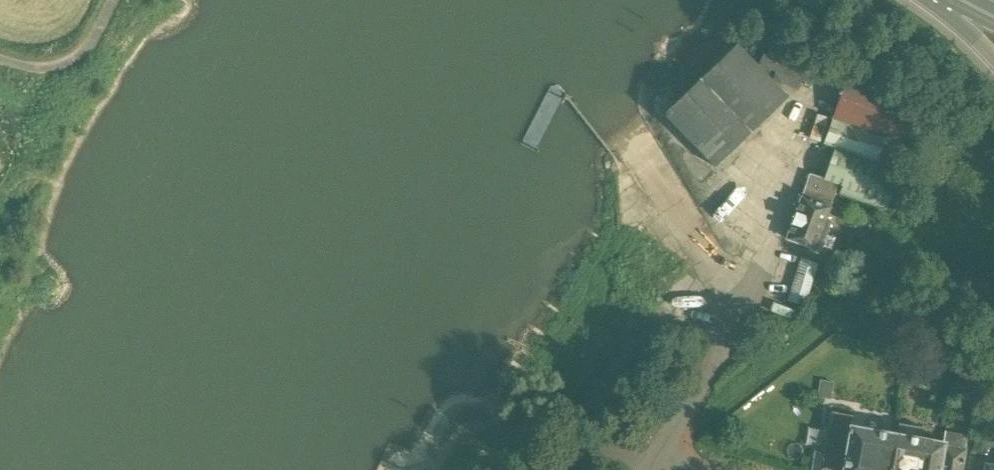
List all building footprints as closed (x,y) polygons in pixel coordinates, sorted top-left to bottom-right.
[(774,80),(759,64),(737,42),(663,113),(715,166),(788,95),(774,80)] [(759,64),(774,80),(799,91),(802,81),(810,84),(817,65),(766,46),(759,64)] [(902,142),(916,103),(846,77),(832,116),(902,142)] [(816,111),(812,130),(823,132),(827,114),(816,111)] [(902,143),(832,117),(822,144),(893,168),(902,143)] [(825,218),(838,182),(809,172),(786,238),(820,250),(831,220),(825,218)] [(805,305),(818,262),(801,256),(787,299),(805,305)] [(831,399),(834,382),(820,380),(817,397),(831,399)] [(903,434),(851,425),(853,415),(832,411),(829,424),(828,423),(823,450),(816,448),(812,469),(829,469),(830,467),(842,469),(898,469),(903,434)] [(939,469),(961,469),(965,448),(964,448),(966,435),(946,432),(945,441),(944,441),(939,469)] [(977,433),(974,451),(989,453),(991,435),(977,433)] [(903,434),(898,469),(939,469),(944,441),(903,434)]
